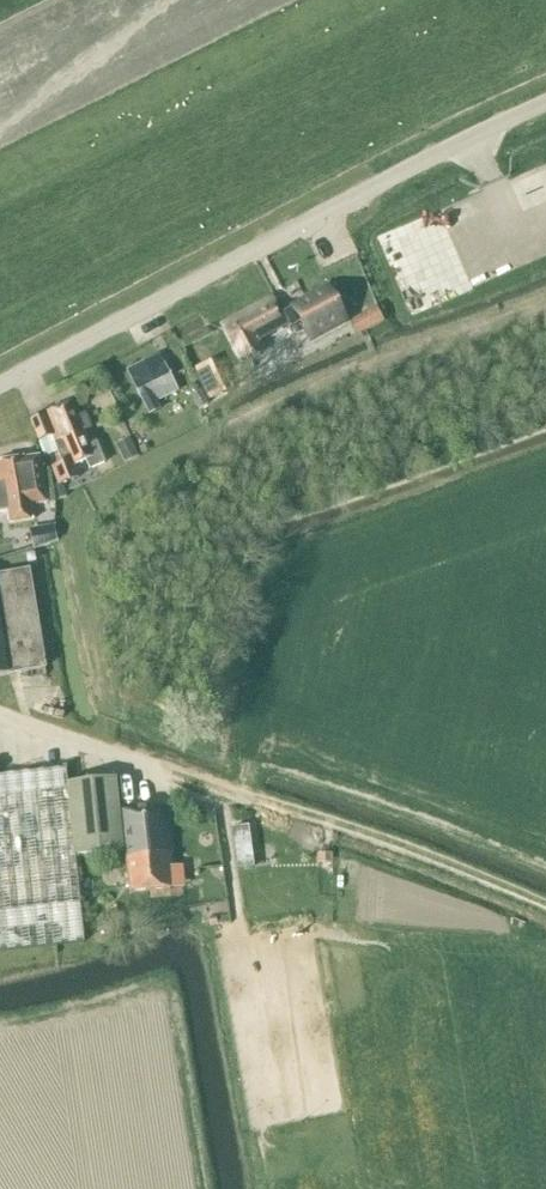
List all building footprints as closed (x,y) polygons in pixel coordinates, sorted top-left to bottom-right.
[(230,324),(233,330),(225,335),(233,350),(234,350),(242,366),(264,354),(258,343),(286,327),(288,332),(301,325),(312,344),(342,328),(346,326),(336,308),(327,291),(315,298),(282,316),(273,300),(230,324)] [(349,341),(364,333),(357,319),(346,326),(342,328),(349,341)] [(127,372),(132,383),(149,417),(161,411),(157,403),(177,393),(159,356),(127,372)] [(197,411),(209,405),(202,390),(190,396),(197,411)] [(62,465),(51,469),(58,487),(79,479),(74,467),(86,462),(89,470),(104,464),(96,443),(92,441),(87,443),(71,404),(62,408),(45,415),(43,416),(30,421),(38,442),(51,437),(62,465)] [(124,464),(138,457),(129,439),(115,446),(124,464)] [(0,463),(0,515),(8,514),(10,527),(33,523),(31,507),(46,505),(38,458),(23,460),(23,458),(0,462),(0,463)] [(67,497),(64,489),(58,487),(52,489),(57,501),(67,497)] [(40,528),(45,546),(57,542),(53,527),(40,528)] [(46,670),(28,572),(0,576),(0,678),(46,670)] [(76,858),(122,853),(123,862),(127,862),(130,894),(171,890),(169,870),(172,869),(166,808),(119,813),(116,781),(68,786),(67,771),(0,778),(0,952),(84,944),(76,858)] [(237,871),(254,868),(248,827),(231,829),(237,871)]
